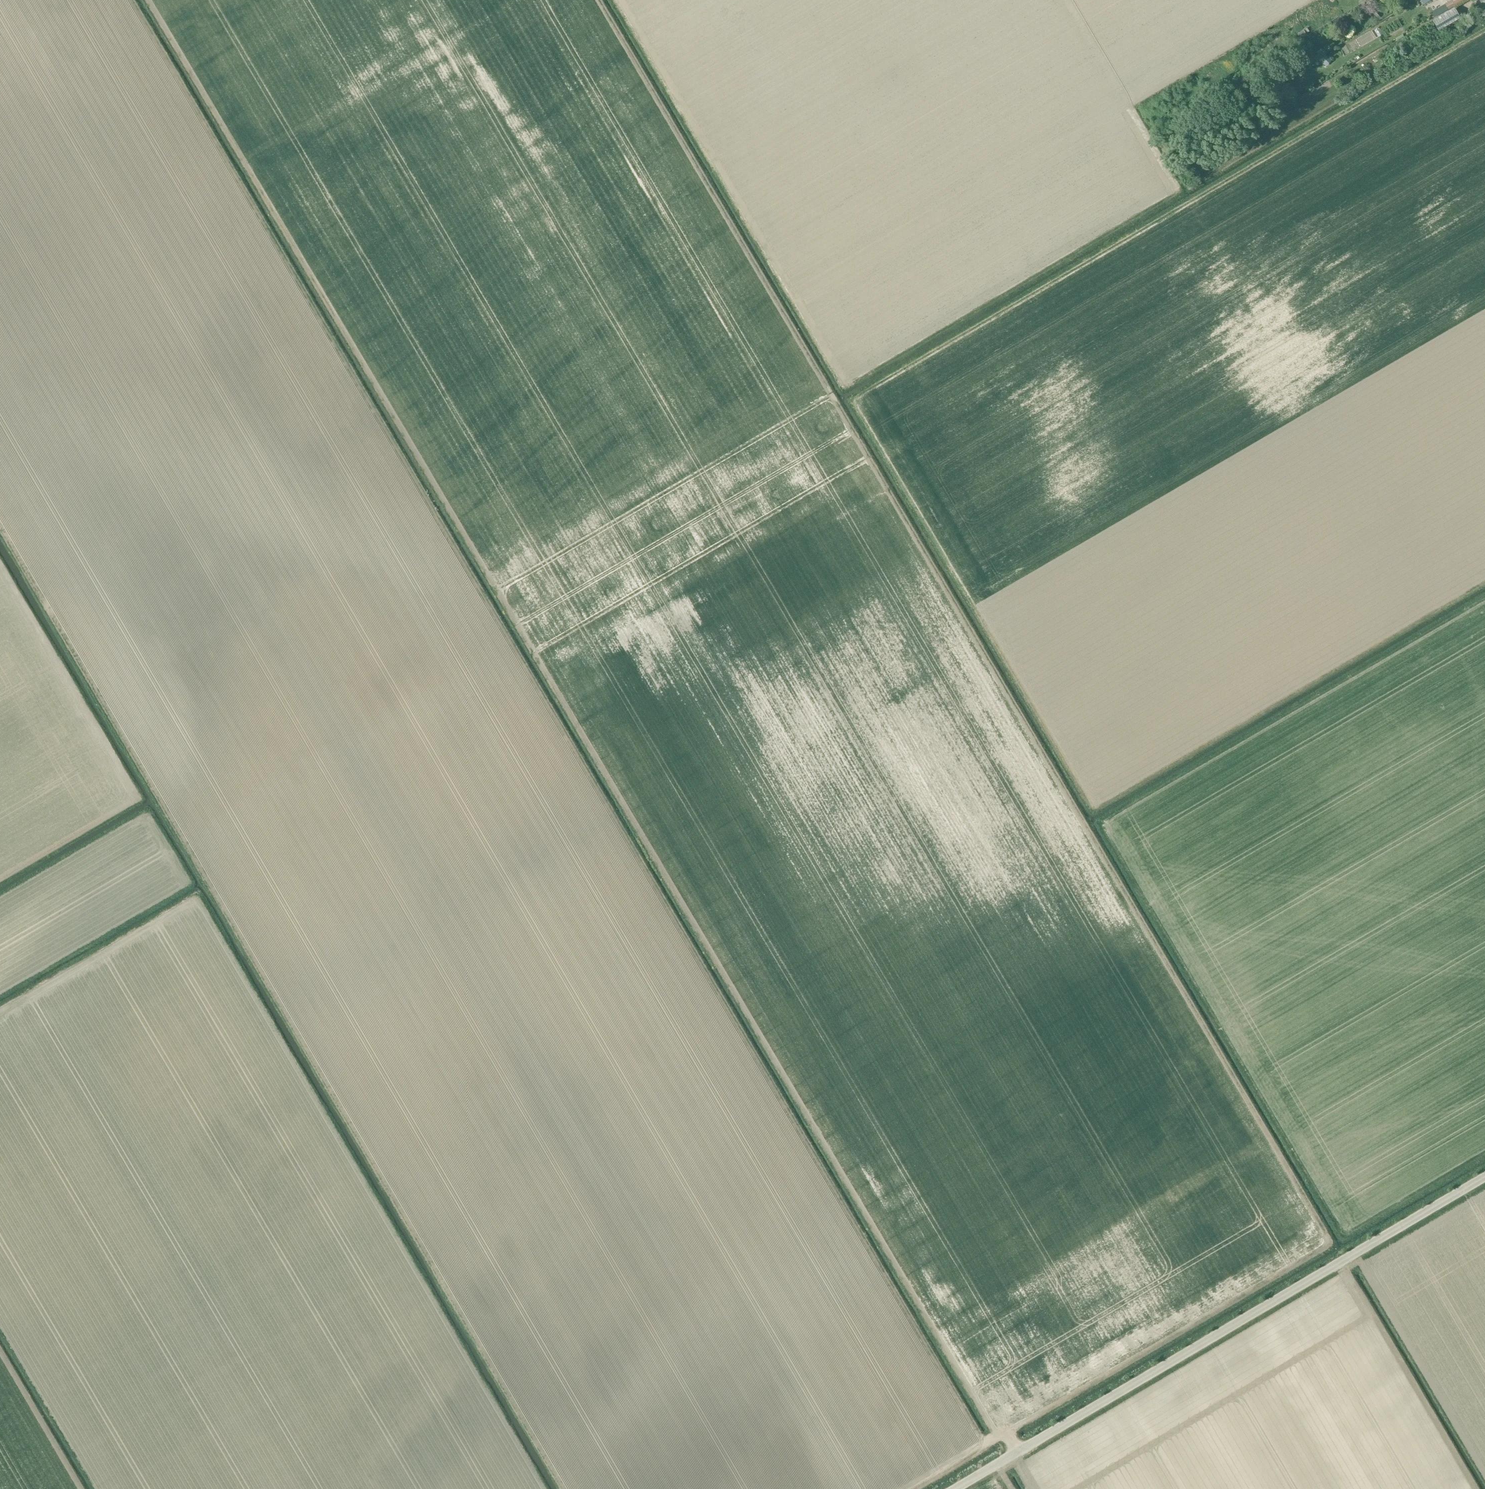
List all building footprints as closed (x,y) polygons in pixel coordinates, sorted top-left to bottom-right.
[(1439,0),(1422,8),(1425,15),(1442,7),(1439,0)] [(1466,0),(1452,0),(1445,4),(1448,10),(1466,0)] [(1455,8),(1433,21),(1438,31),(1460,18),(1455,8)] [(1307,28),(1297,34),(1300,40),(1307,36),(1306,33),(1309,31),(1307,28)] [(1329,58),(1325,54),(1319,61),(1323,65),(1329,58)]
